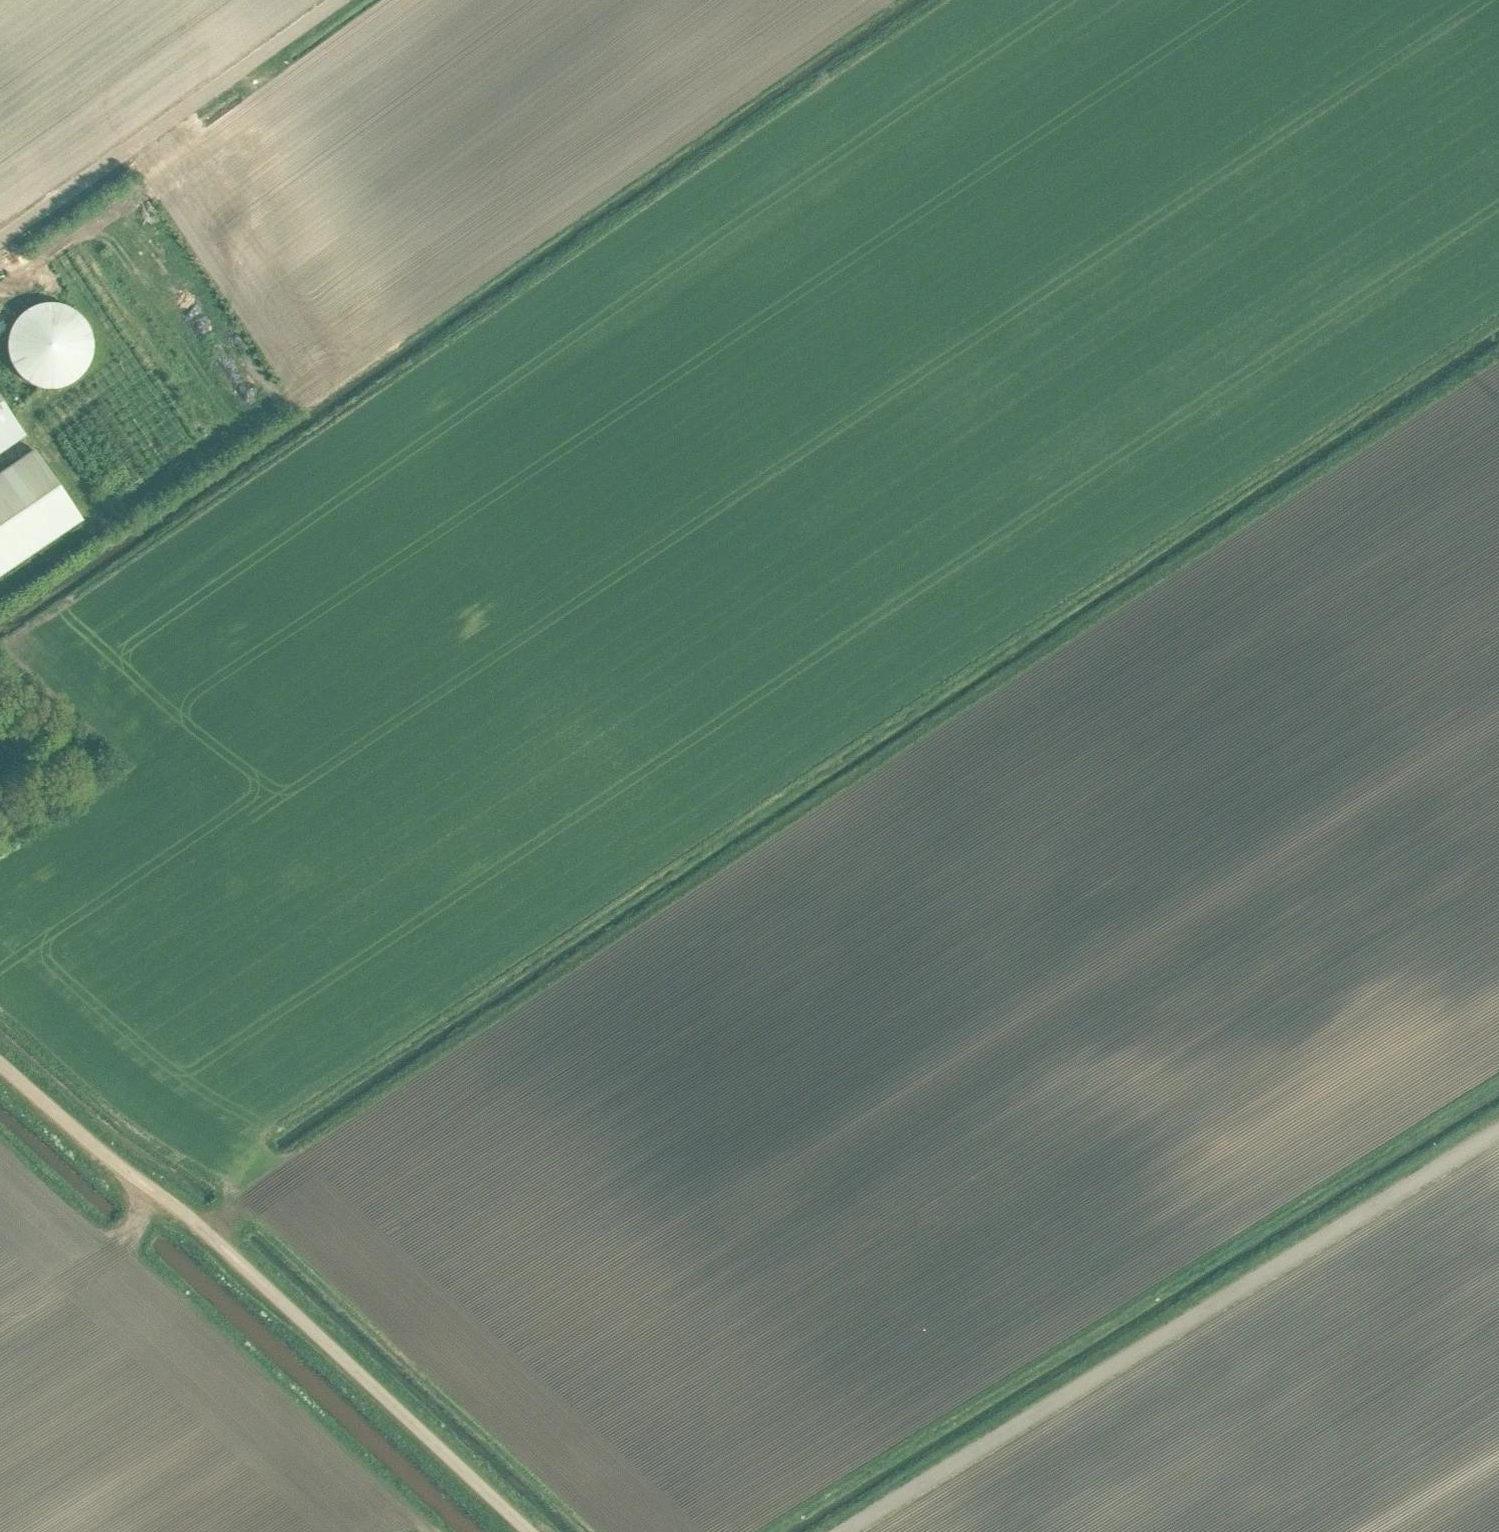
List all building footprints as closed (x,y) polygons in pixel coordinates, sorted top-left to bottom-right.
[(88,360),(88,353),(46,352),(43,355),(31,355),(19,345),(38,322),(56,322),(60,318),(63,321),(62,339),(75,340),(76,332),(70,327),(77,319),(69,313),(72,310),(66,304),(30,303),(12,325),(11,353),(19,359),(31,360),(25,367),(24,383),(67,385),(88,360)] [(25,436),(0,399),(0,453),(25,436)] [(0,471),(0,576),(83,520),(33,448),(0,471)]
